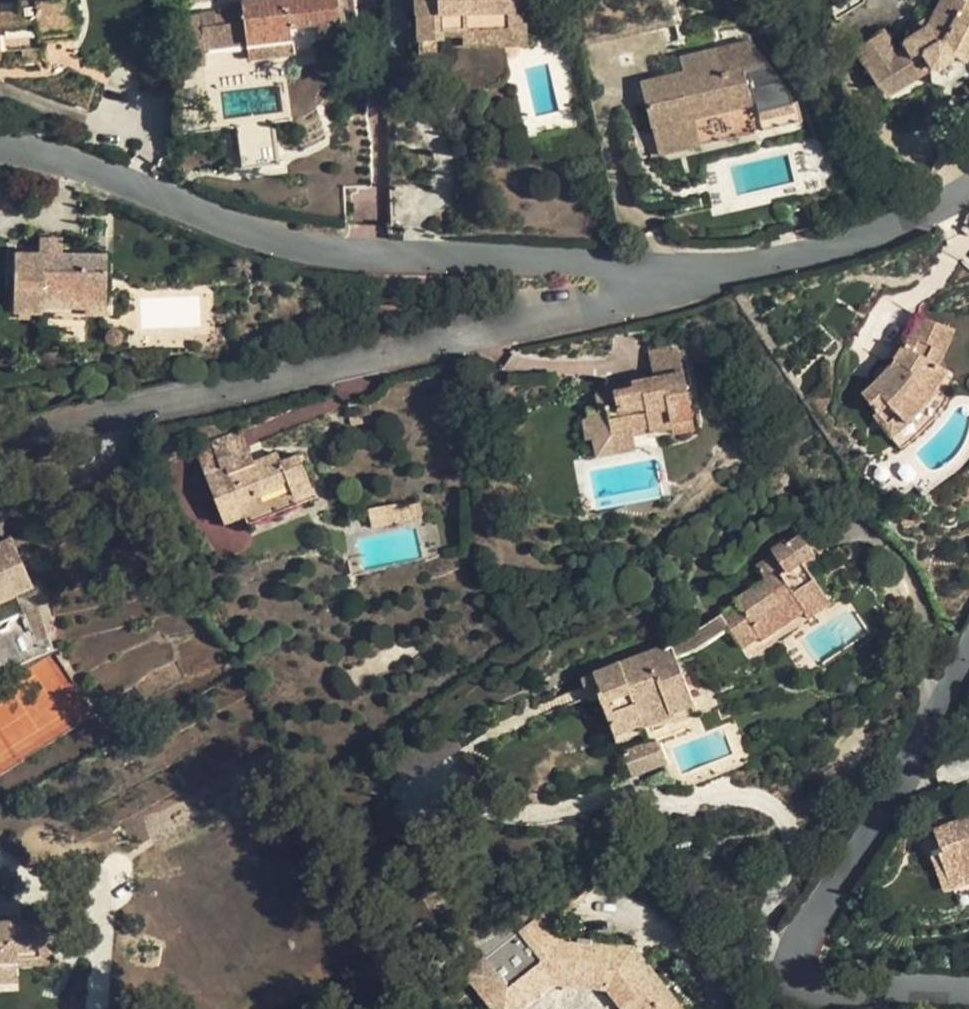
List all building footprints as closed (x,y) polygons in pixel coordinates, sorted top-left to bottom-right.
[(39,49),(38,35),(74,33),(72,0),(51,0),(51,2),(19,3),(18,0),(0,0),(0,51),(39,49)] [(338,0),(257,0),(241,2),(242,14),(233,16),(232,9),(199,13),(200,15),(188,17),(190,26),(174,28),(179,69),(205,65),(203,50),(246,45),(248,60),(318,51),(317,45),(331,44),(330,34),(342,32),(338,0)] [(346,0),(338,0),(342,32),(350,31),(346,0)] [(405,10),(416,10),(415,0),(405,0),(405,10)] [(416,10),(416,16),(418,16),(418,55),(441,53),(441,41),(444,41),(444,32),(462,31),(510,30),(509,0),(415,0),(416,10)] [(525,0),(509,0),(510,30),(511,45),(526,45),(525,0)] [(892,109),(932,84),(945,87),(964,75),(964,64),(968,56),(968,0),(941,0),(928,26),(906,40),(903,44),(904,47),(897,51),(884,30),(855,48),(892,109)] [(510,30),(462,31),(462,46),(511,45),(510,30)] [(768,63),(752,41),(720,48),(725,73),(741,69),(768,63)] [(725,73),(720,48),(681,58),(685,72),(652,80),(655,95),(645,98),(658,156),(701,145),(699,137),(755,124),(741,69),(725,73)] [(655,95),(652,80),(641,82),(645,98),(655,95)] [(797,102),(783,105),(788,126),(802,122),(797,102)] [(788,126),(783,105),(756,112),(762,132),(788,126)] [(237,126),(243,169),(278,164),(273,121),(237,126)] [(755,124),(699,137),(701,145),(756,132),(755,124)] [(390,188),(429,188),(428,150),(389,151),(390,188)] [(38,238),(38,253),(61,254),(61,238),(38,238)] [(106,308),(108,254),(61,254),(38,253),(15,253),(14,313),(42,314),(42,307),(43,299),(85,300),(84,308),(106,308)] [(43,299),(42,307),(84,308),(85,300),(43,299)] [(955,329),(918,316),(905,346),(900,343),(890,357),(896,361),(876,383),(863,395),(876,412),(873,415),(891,438),(907,424),(920,412),(936,393),(938,390),(949,371),(939,365),(942,358),(948,347),(955,329)] [(649,351),(653,378),(683,372),(678,345),(649,351)] [(587,418),(582,419),(586,441),(591,440),(632,431),(648,427),(649,433),(670,428),(671,434),(695,429),(683,372),(653,378),(630,383),(631,388),(595,395),(596,399),(585,401),(587,418)] [(949,398),(938,390),(936,393),(920,412),(907,424),(891,438),(901,450),(910,442),(929,425),(943,407),(949,398)] [(199,460),(246,443),(240,430),(193,446),(199,460)] [(632,431),(591,440),(594,458),(636,450),(632,431)] [(246,443),(199,460),(223,524),(245,515),(249,525),(316,498),(299,455),(281,462),(277,453),(254,462),(246,443)] [(414,504),(390,510),(392,524),(416,519),(414,504)] [(826,597),(809,572),(820,564),(819,562),(831,554),(811,523),(799,531),(801,535),(788,544),(785,540),(770,549),(774,554),(756,566),(765,580),(735,601),(737,604),(721,614),(742,645),(758,635),(757,633),(753,628),(782,607),(785,611),(798,602),(805,612),(826,597)] [(33,586),(12,539),(0,544),(0,601),(33,586)] [(785,611),(782,607),(753,628),(757,633),(787,614),(785,611)] [(695,705),(671,643),(585,677),(594,700),(600,697),(615,735),(644,724),(663,717),(670,714),(695,705)] [(644,724),(649,735),(667,728),(663,717),(644,724)] [(622,753),(631,778),(666,764),(656,740),(622,753)] [(732,754),(682,774),(678,776),(683,788),(696,783),(722,773),(746,764),(741,751),(732,754)] [(935,831),(940,846),(938,848),(948,878),(966,872),(967,877),(968,877),(968,818),(935,831)] [(634,948),(561,939),(542,914),(464,974),(493,1008),(520,1008),(553,982),(608,991),(623,1008),(683,1008),(634,948)] [(18,981),(17,965),(47,963),(45,920),(0,922),(0,982),(18,981)]
